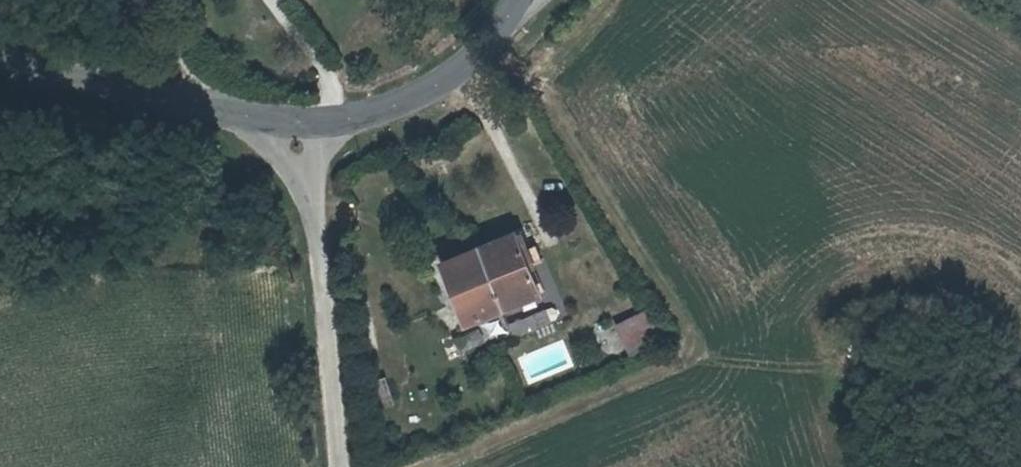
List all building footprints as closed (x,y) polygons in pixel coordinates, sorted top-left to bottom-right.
[(552,293),(539,266),(530,246),(525,235),(454,265),(480,325),(552,293)] [(547,239),(530,246),(539,266),(556,258),(547,239)] [(654,322),(645,302),(620,312),(628,333),(654,322)] [(479,328),(455,332),(458,348),(482,343),(479,328)] [(378,409),(393,404),(384,374),(368,379),(378,409)]
